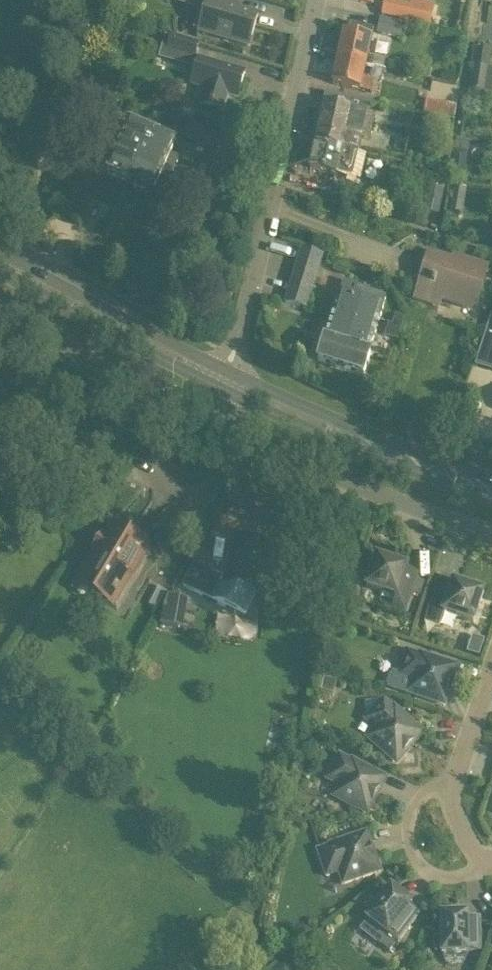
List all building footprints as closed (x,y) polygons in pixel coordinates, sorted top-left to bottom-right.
[(257,15),(233,8),(234,4),(220,0),(207,0),(198,31),(248,46),(254,26),(257,15)] [(432,12),(386,1),(385,5),(382,15),(404,20),(413,22),(429,25),(432,12)] [(400,37),(403,21),(379,17),(376,33),(400,37)] [(338,58),(365,64),(371,38),(370,38),(373,27),(359,24),(356,35),(344,32),(338,58)] [(196,57),(200,43),(171,35),(166,49),(196,57)] [(236,97),(244,72),(199,58),(191,84),(204,88),(199,104),(222,111),(227,94),(236,97)] [(362,78),(365,64),(338,58),(332,84),(359,90),(359,89),(371,92),(374,81),(362,78)] [(471,66),(468,89),(491,92),(491,69),(471,66)] [(357,153),(361,138),(366,139),(371,115),(367,114),(369,102),(345,96),(342,108),(324,104),(318,129),(316,128),(313,139),(316,140),(315,143),(357,153)] [(437,101),(425,99),(423,113),(434,115),(437,101)] [(129,184),(150,133),(129,124),(128,128),(115,122),(96,165),(109,170),(107,174),(129,184)] [(212,145),(215,133),(188,126),(185,138),(212,145)] [(150,133),(129,184),(136,187),(134,191),(151,199),(152,197),(160,201),(179,158),(171,155),(175,144),(150,133)] [(365,154),(357,153),(315,143),(314,147),(312,146),(309,157),(312,158),(309,170),(335,176),(334,180),(338,181),(358,184),(365,154)] [(438,215),(443,190),(428,186),(423,211),(438,215)] [(462,215),(466,188),(452,186),(448,213),(462,215)] [(306,309),(322,256),(301,249),(285,303),(306,309)] [(460,264),(428,254),(415,297),(438,305),(440,299),(474,309),(486,268),(461,260),(460,264)] [(330,325),(373,338),(385,297),(367,292),(364,301),(353,298),(357,285),(343,281),(330,325)] [(398,340),(404,317),(394,314),(392,324),(388,323),(384,336),(398,340)] [(368,353),(373,338),(330,325),(325,340),(324,339),(317,361),(363,375),(369,353),(368,353)] [(483,367),(491,370),(491,338),(483,367)] [(140,558),(146,548),(112,527),(78,581),(106,598),(133,554),(140,558)] [(271,591),(279,542),(233,535),(225,584),(241,586),(240,592),(217,586),(222,577),(194,563),(182,586),(245,618),(256,596),(251,593),(252,588),(271,591)] [(418,595),(420,586),(414,584),(417,574),(405,570),(407,566),(375,555),(365,587),(395,597),(393,605),(406,609),(411,593),(418,595)] [(450,585),(437,580),(423,622),(438,626),(443,612),(473,622),(483,591),(452,581),(450,585)] [(182,629),(187,599),(170,596),(163,608),(160,625),(182,629)] [(484,640),(472,636),(466,653),(479,657),(484,640)] [(418,654),(406,650),(397,677),(409,681),(405,693),(439,704),(439,703),(445,701),(447,693),(444,689),(452,664),(419,653),(418,654)] [(337,679),(322,676),(318,692),(333,695),(337,679)] [(392,707),(383,699),(364,720),(374,728),(366,738),(392,761),(393,760),(398,761),(404,755),(402,749),(420,729),(394,706),(392,707)] [(350,761),(339,755),(326,780),(337,786),(331,797),(363,813),(363,812),(369,811),(372,804),(370,799),(382,775),(351,759),(350,761)] [(375,873),(375,872),(378,868),(376,860),(370,858),(362,833),(328,844),(329,846),(316,850),(325,877),(338,872),(342,884),(375,873)] [(389,952),(398,941),(418,914),(408,907),(411,903),(390,887),(366,919),(367,920),(360,929),(389,952)] [(467,918),(467,913),(440,914),(441,936),(435,936),(434,938),(433,941),(433,943),(433,945),(434,948),(434,950),(435,952),(441,952),(441,954),(468,953),(467,951),(480,951),(479,918),(467,918)] [(284,961),(275,969),(294,969),(284,961)]
